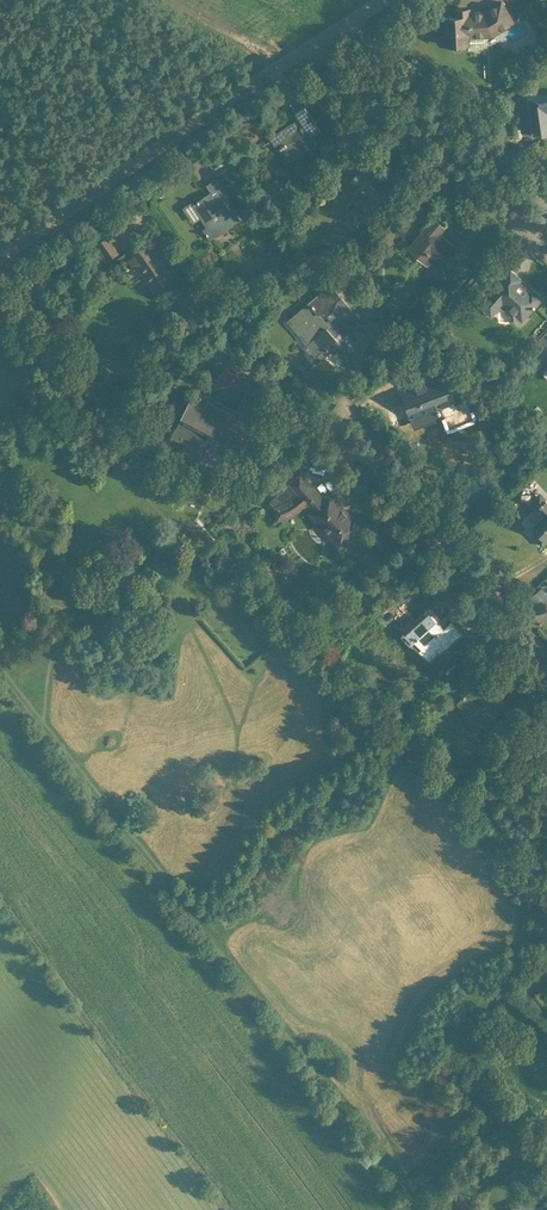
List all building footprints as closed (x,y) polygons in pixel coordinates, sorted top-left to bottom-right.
[(508,0),(497,0),(487,7),(476,9),(475,4),(461,5),(461,12),(446,13),(447,43),(474,42),(474,36),(494,35),(519,20),(508,0)] [(285,154),(336,121),(319,94),(296,109),(300,115),(272,133),(285,154)] [(202,159),(208,167),(218,161),(212,152),(202,159)] [(361,223),(389,193),(374,179),(378,175),(365,163),(348,181),(362,194),(348,210),(361,223)] [(213,236),(244,216),(217,174),(207,180),(212,189),(191,202),(213,236)] [(183,201),(176,204),(184,219),(191,215),(183,201)] [(447,224),(435,213),(409,245),(430,262),(434,257),(445,266),(462,245),(443,229),(447,224)] [(154,290),(179,273),(155,238),(130,255),(154,290)] [(523,320),(546,294),(513,265),(481,302),(494,313),(503,303),(523,320)] [(365,324),(333,279),(287,312),(319,357),(365,324)] [(215,433),(243,447),(259,418),(240,409),(255,380),(226,365),(212,392),(197,385),(168,439),(202,457),(215,433)] [(415,419),(459,402),(447,371),(403,388),(415,419)] [(343,548),(368,525),(334,487),(326,494),(301,466),(265,499),(287,523),(305,506),(343,548)] [(543,488),(530,499),(543,513),(533,523),(546,538),(546,493),(543,488)] [(432,660),(466,631),(439,599),(405,628),(432,660)]
